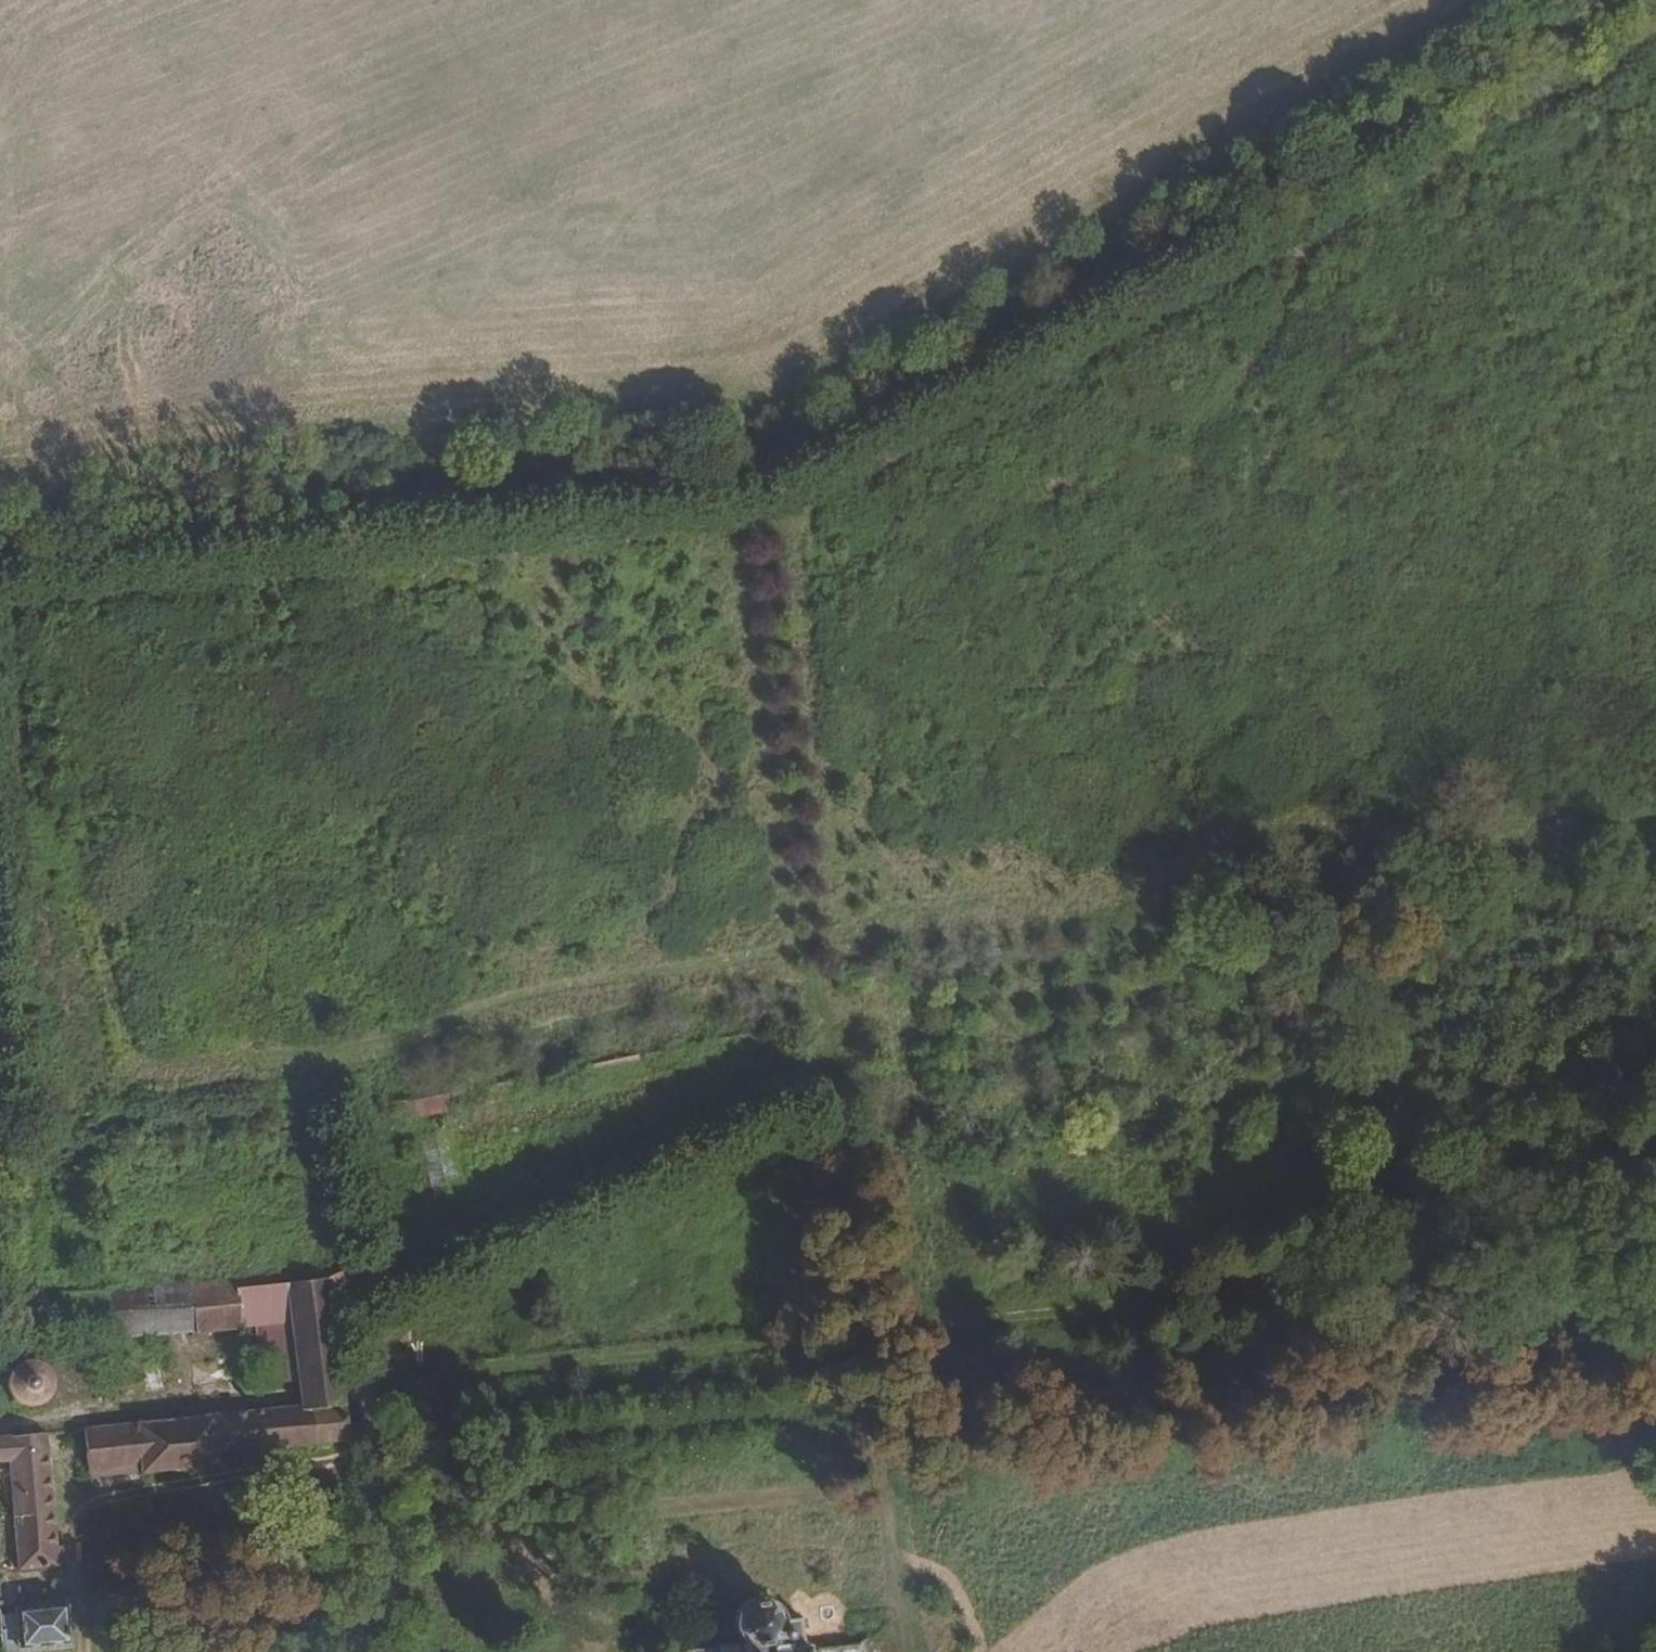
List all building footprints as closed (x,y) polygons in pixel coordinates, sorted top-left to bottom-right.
[(430,1113),(428,1098),(409,1101),(411,1115),(430,1113)] [(469,1193),(462,1130),(431,1135),(439,1198),(469,1193)] [(341,1306),(424,1273),(416,1239),(373,1258),(338,1274),(341,1306)] [(356,1446),(341,1306),(338,1274),(251,1282),(249,1268),(126,1279),(128,1334),(296,1317),(305,1401),(96,1427),(96,1470),(107,1470),(108,1478),(134,1476),(133,1469),(143,1466),(145,1477),(236,1467),(236,1459),(356,1446)] [(36,1365),(27,1361),(20,1360),(12,1367),(7,1371),(5,1380),(4,1391),(9,1400),(19,1402),(30,1403),(37,1400),(46,1391),(43,1375),(36,1365)] [(0,1434),(0,1458),(13,1457),(23,1569),(61,1562),(58,1474),(54,1428),(0,1434)] [(801,1647),(787,1649),(784,1637),(775,1637),(775,1634),(778,1626),(777,1617),(774,1608),(766,1600),(761,1599),(754,1600),(749,1602),(743,1607),(739,1614),(737,1623),(739,1633),(744,1643),(736,1645),(737,1651),(801,1651),(801,1647)] [(78,1641),(72,1602),(24,1607),(27,1646),(78,1641)]
